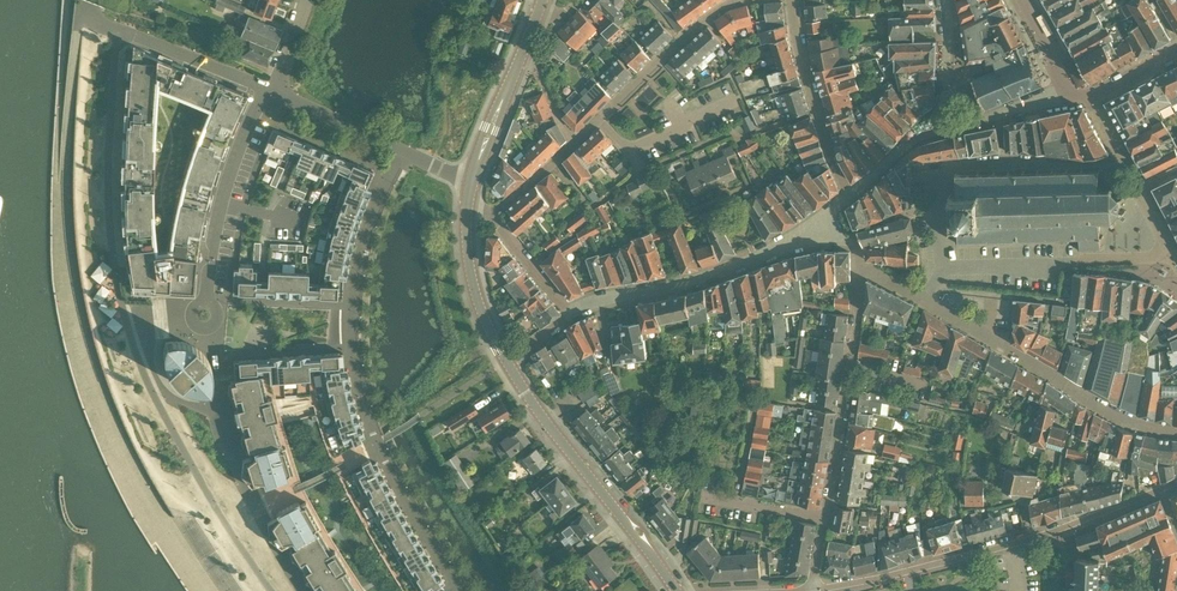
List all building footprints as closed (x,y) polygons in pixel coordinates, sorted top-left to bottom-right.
[(225,6),(242,13),(245,5),(233,0),(216,0),(215,1),(217,2),(217,3),(225,6)] [(261,0),(258,0),(254,12),(271,19),(276,6),(261,0)] [(491,7),(511,14),(516,0),(497,0),(494,7),(491,6),(491,7)] [(593,0),(588,0),(580,8),(581,9),(595,21),(605,12),(593,0)] [(623,15),(614,6),(620,0),(593,0),(605,12),(608,16),(611,19),(622,30),(620,27),(626,20),(622,15),(623,15)] [(673,12),(671,10),(662,0),(651,0),(666,15),(667,17),(673,12)] [(697,0),(690,0),(685,3),(681,6),(692,21),(706,11),(697,0)] [(718,0),(697,0),(706,11),(719,2),(718,0)] [(905,8),(933,7),(933,0),(904,0),(905,8)] [(957,1),(959,13),(962,25),(961,25),(967,63),(986,60),(987,63),(983,64),(985,71),(992,69),(993,72),(1030,56),(1024,42),(1005,6),(1006,6),(1003,0),(961,0),(957,1)] [(1050,12),(1071,0),(1043,0),(1050,12)] [(1050,12),(1058,26),(1072,19),(1086,11),(1083,6),(1095,0),(1071,0),(1050,12)] [(1086,12),(1086,11),(1072,19),(1079,31),(1100,19),(1100,18),(1111,12),(1105,0),(1093,6),(1086,12)] [(1147,0),(1130,0),(1126,2),(1127,3),(1120,7),(1126,17),(1133,12),(1140,24),(1124,32),(1137,56),(1154,48),(1170,39),(1147,0)] [(1176,31),(1176,0),(1158,0),(1176,31)] [(860,7),(860,1),(852,1),(852,16),(861,15),(860,7)] [(784,21),(782,2),(765,4),(766,18),(757,20),(760,32),(769,30),(785,26),(784,21)] [(225,6),(217,3),(214,8),(223,12),(225,6)] [(806,20),(827,18),(825,4),(820,4),(804,6),(806,20)] [(681,6),(673,12),(667,17),(678,32),(692,21),(681,6)] [(747,6),(729,11),(738,28),(746,26),(749,35),(755,34),(747,6)] [(511,14),(491,7),(489,12),(487,11),(482,23),(487,25),(497,29),(494,36),(506,40),(513,24),(514,21),(511,20),(513,15),(511,14)] [(933,7),(905,8),(905,17),(935,15),(934,8),(933,7)] [(569,22),(587,39),(597,28),(579,11),(569,22)] [(738,28),(729,11),(714,21),(731,45),(736,41),(730,34),(738,28)] [(1124,19),(1113,24),(1071,48),(1078,59),(1124,32),(1140,24),(1133,12),(1126,17),(1126,18),(1124,19)] [(935,15),(905,17),(889,17),(890,41),(914,40),(913,29),(935,29),(935,15)] [(249,16),(245,26),(278,41),(282,31),(249,16)] [(601,26),(602,27),(599,30),(609,41),(610,41),(622,30),(611,19),(608,16),(602,22),(604,23),(601,26)] [(1079,31),(1072,19),(1058,26),(1065,39),(1079,31)] [(1079,31),(1065,39),(1071,48),(1113,24),(1107,27),(1106,26),(1104,27),(1100,19),(1079,31)] [(659,21),(649,30),(664,46),(674,37),(659,21)] [(808,34),(821,32),(820,21),(806,23),(808,34)] [(587,39),(569,22),(558,32),(576,50),(587,39)] [(245,26),(243,31),(227,24),(224,30),(233,34),(274,51),(278,41),(245,26)] [(785,26),(769,30),(760,32),(758,33),(760,39),(768,37),(769,42),(786,37),(785,26)] [(708,27),(697,37),(711,52),(712,51),(722,43),(708,27)] [(664,46),(649,30),(640,38),(650,49),(648,51),(653,56),(657,52),(664,46)] [(1124,32),(1078,59),(1077,60),(1091,83),(1117,68),(1137,56),(1124,32)] [(274,51),(233,34),(229,43),(244,49),(241,56),(248,59),(267,67),(267,66),(274,51)] [(556,53),(565,43),(558,35),(549,45),(556,51),(555,52),(556,53)] [(844,46),(843,35),(809,41),(810,53),(815,71),(850,64),(850,63),(847,46),(844,46)] [(711,52),(697,37),(686,46),(701,62),(704,59),(711,52)] [(769,42),(772,49),(764,52),(766,59),(790,52),(786,37),(769,42)] [(465,55),(469,44),(462,41),(458,52),(465,55)] [(591,48),(596,53),(603,46),(598,41),(594,45),(591,48)] [(653,56),(648,51),(646,53),(635,41),(620,54),(632,66),(630,67),(635,73),(637,71),(653,56)] [(129,267),(132,294),(152,295),(151,287),(164,288),(192,290),(197,251),(198,244),(199,244),(202,226),(206,209),(210,192),(215,176),(220,159),(226,143),(233,127),(240,111),(247,96),(174,66),(176,61),(129,42),(128,62),(125,96),(123,119),(122,129),(121,158),(120,176),(120,191),(120,209),(121,227),(122,245),(123,263),(130,263),(131,266),(129,267)] [(914,42),(889,43),(889,54),(885,54),(885,64),(879,65),(882,69),(885,76),(935,65),(936,42),(914,42)] [(565,43),(556,53),(564,60),(572,52),(565,43)] [(734,45),(729,49),(735,55),(741,50),(738,47),(736,48),(734,45)] [(701,62),(686,46),(676,55),(690,71),(694,67),(701,62)] [(794,65),(790,52),(766,59),(768,65),(775,62),(778,71),(794,65)] [(690,71),(676,55),(670,60),(665,65),(666,65),(679,80),(684,76),(685,76),(690,71)] [(736,65),(742,62),(739,55),(735,57),(733,58),(736,65)] [(1030,56),(993,72),(979,78),(977,73),(966,78),(983,115),(995,110),(993,105),(1013,97),(1041,85),(1030,56)] [(635,73),(630,67),(628,69),(618,59),(609,68),(624,84),(633,75),(635,73)] [(732,62),(727,67),(730,71),(736,66),(732,62)] [(850,64),(815,71),(822,95),(840,90),(838,84),(855,80),(854,76),(857,75),(862,73),(859,62),(853,63),(850,63),(850,64)] [(794,65),(778,71),(768,74),(771,85),(774,93),(801,86),(798,77),(794,65)] [(935,65),(885,76),(898,90),(900,89),(900,92),(934,83),(935,65)] [(730,71),(727,67),(721,72),(725,76),(730,71)] [(624,84),(609,68),(600,77),(610,87),(608,89),(613,95),(624,84)] [(1158,78),(1172,105),(1173,106),(1176,104),(1176,90),(1176,88),(1176,68),(1158,78)] [(885,76),(882,69),(874,72),(880,83),(887,91),(882,96),(880,98),(912,125),(922,113),(908,106),(896,91),(898,90),(885,76)] [(744,81),(742,74),(736,76),(738,83),(744,81)] [(712,76),(705,79),(707,84),(714,81),(712,76)] [(586,85),(590,90),(583,97),(596,112),(611,97),(613,95),(608,89),(606,91),(593,78),(586,85)] [(1158,78),(1133,90),(1140,103),(1145,114),(1149,119),(1153,127),(1163,121),(1159,112),(1160,111),(1170,105),(1172,105),(1158,78)] [(707,84),(705,79),(698,82),(701,88),(707,84)] [(840,90),(822,95),(828,115),(853,108),(848,93),(859,89),(855,80),(838,84),(840,90)] [(900,89),(898,90),(896,91),(908,106),(934,98),(934,83),(900,92),(900,89)] [(781,94),(783,101),(777,103),(778,108),(785,106),(805,100),(801,88),(781,94)] [(877,89),(869,95),(867,97),(870,100),(873,98),(876,103),(872,106),(876,109),(903,133),(912,125),(880,98),(882,96),(877,89)] [(1123,95),(1105,104),(1120,129),(1135,122),(1138,127),(1143,124),(1142,123),(1149,119),(1145,114),(1140,103),(1133,90),(1123,95)] [(537,122),(553,115),(543,93),(527,100),(537,122)] [(596,112),(583,97),(564,117),(577,131),(596,112)] [(908,106),(922,113),(935,104),(934,98),(908,106)] [(805,100),(785,106),(778,108),(780,114),(787,112),(789,118),(809,112),(805,100)] [(868,101),(864,103),(860,105),(869,119),(897,141),(898,140),(903,133),(876,109),(872,106),(868,101)] [(869,119),(860,105),(853,108),(857,120),(859,128),(886,152),(897,141),(869,119)] [(754,117),(759,115),(759,114),(756,108),(751,110),(754,117)] [(853,108),(828,115),(827,115),(833,135),(850,129),(848,123),(857,120),(853,108)] [(1084,138),(1095,133),(1083,108),(1071,112),(1084,159),(1096,157),(1092,142),(1087,144),(1084,138)] [(1084,159),(1071,112),(1040,119),(1046,154),(1070,156),(1084,159)] [(747,132),(755,128),(749,115),(740,120),(747,132)] [(762,122),(759,115),(754,117),(757,124),(762,122)] [(794,137),(795,139),(816,131),(811,117),(792,125),(791,123),(784,125),(785,131),(791,129),(793,137),(794,137)] [(514,118),(510,129),(515,131),(519,133),(521,126),(514,118)] [(1046,154),(1040,119),(1040,118),(1026,121),(1026,122),(1030,153),(1046,154)] [(1135,122),(1120,129),(1127,141),(1153,127),(1149,119),(1142,123),(1143,124),(1138,127),(1135,122)] [(859,128),(857,120),(848,123),(850,129),(853,137),(854,137),(859,145),(860,144),(876,162),(886,153),(886,152),(859,128)] [(1153,127),(1127,141),(1134,154),(1171,136),(1163,121),(1153,127)] [(1031,153),(1030,153),(1026,122),(1005,126),(1006,151),(1019,152),(1019,153),(1031,153)] [(537,143),(550,157),(566,141),(556,124),(546,130),(548,133),(537,143)] [(955,137),(959,157),(970,155),(988,153),(999,150),(995,128),(966,134),(955,137)] [(300,141),(273,129),(263,151),(268,153),(266,157),(279,162),(280,158),(284,160),(288,151),(291,153),(294,154),(299,156),(304,143),(300,141)] [(515,131),(510,129),(504,143),(510,146),(513,138),(515,131)] [(589,139),(601,153),(612,142),(600,129),(589,139)] [(850,129),(833,135),(833,137),(836,146),(842,143),(853,137),(850,129)] [(816,131),(795,139),(798,149),(819,140),(816,131)] [(1108,154),(1095,133),(1084,138),(1087,144),(1092,142),(1096,157),(1108,154)] [(1171,136),(1134,154),(1140,165),(1174,147),(1176,146),(1171,136)] [(747,142),(751,148),(760,142),(756,137),(748,143),(748,142),(747,142)] [(854,137),(853,137),(842,143),(864,173),(864,174),(876,162),(860,144),(859,145),(854,137)] [(955,137),(919,147),(922,161),(925,160),(931,159),(959,157),(955,137)] [(601,153),(589,139),(577,150),(592,166),(598,161),(595,158),(601,153)] [(823,151),(819,140),(798,149),(802,159),(823,151)] [(747,142),(743,144),(746,154),(754,151),(751,148),(747,142)] [(304,143),(299,156),(295,165),(308,170),(316,149),(317,148),(304,143)] [(537,143),(526,154),(539,167),(550,157),(537,143)] [(842,143),(836,146),(840,161),(852,182),(864,173),(842,143)] [(746,154),(743,144),(737,147),(741,156),(746,154)] [(724,156),(712,161),(722,183),(736,177),(728,158),(736,155),(732,146),(722,150),(724,156)] [(504,160),(504,159),(508,149),(502,147),(499,155),(504,160)] [(919,147),(908,155),(914,163),(913,163),(915,168),(923,167),(922,161),(919,147)] [(1140,165),(1146,177),(1173,163),(1175,167),(1176,165),(1176,154),(1174,147),(1140,165)] [(316,149),(308,170),(319,175),(329,154),(329,153),(317,148),(316,149)] [(580,184),(592,175),(575,151),(563,161),(573,174),(580,184)] [(823,151),(802,159),(806,169),(826,161),(823,151)] [(329,154),(319,175),(332,180),(334,176),(333,176),(341,159),(341,158),(329,153),(329,154)] [(539,167),(526,154),(515,164),(528,178),(539,167)] [(618,171),(629,161),(623,154),(612,164),(618,171)] [(908,155),(895,168),(911,186),(911,168),(913,163),(914,163),(908,155)] [(341,158),(341,159),(333,176),(334,176),(336,172),(343,175),(341,179),(346,181),(366,189),(373,172),(341,158)] [(506,196),(526,179),(504,159),(504,160),(500,165),(493,183),(495,185),(495,186),(495,187),(493,189),(493,192),(498,196),(501,196),(503,193),(504,194),(504,193),(506,196)] [(722,183),(712,161),(701,166),(698,160),(692,163),(695,169),(705,190),(722,183)] [(808,171),(830,197),(839,190),(827,162),(814,168),(817,175),(814,177),(809,171),(808,171)] [(601,164),(594,170),(600,178),(608,172),(601,164)] [(705,190),(695,169),(687,172),(684,166),(674,171),(676,174),(678,179),(679,180),(686,177),(694,195),(705,190)] [(895,168),(889,174),(901,193),(911,186),(895,168)] [(282,171),(276,169),(270,183),(276,186),(282,171)] [(1027,239),(1038,239),(1038,242),(1041,242),(1041,239),(1053,238),(1053,241),(1055,241),(1055,238),(1067,238),(1068,241),(1070,241),(1070,238),(1079,238),(1079,248),(1078,249),(1079,251),(1082,249),(1089,249),(1089,252),(1092,252),(1092,249),(1098,248),(1101,250),(1102,249),(1100,247),(1100,237),(1103,237),(1103,235),(1100,235),(1099,219),(1111,219),(1113,224),(1116,223),(1113,217),(1119,211),(1125,213),(1126,210),(1120,208),(1120,199),(1125,197),(1124,194),(1118,196),(1112,191),(1115,185),(1112,184),(1109,190),(1097,190),(1098,173),(1100,171),(1098,169),(1096,172),(1083,172),(1083,170),(1081,170),(1081,172),(1068,172),(1068,170),(1066,170),(1066,172),(1053,173),(1053,171),(1051,171),(1051,173),(1039,173),(1039,171),(1037,171),(1037,173),(1024,174),(1024,171),(1022,171),(1022,174),(1010,174),(1010,172),(1007,172),(1007,174),(995,175),(995,172),(993,172),(993,175),(979,175),(979,173),(977,173),(977,175),(960,176),(958,176),(956,173),(954,175),(956,177),(957,182),(957,188),(957,196),(951,192),(948,196),(954,200),(954,208),(954,217),(949,222),(952,226),(958,221),(958,239),(957,241),(956,242),(958,243),(960,241),(979,241),(979,243),(981,243),(981,240),(994,240),(995,243),(997,243),(997,240),(1009,240),(1009,242),(1012,242),(1011,240),(1024,239),(1024,242),(1027,242),(1027,239)] [(639,180),(644,192),(658,185),(654,178),(651,170),(637,177),(638,180),(639,180)] [(830,197),(808,171),(806,173),(794,181),(815,208),(830,197)] [(551,174),(536,186),(549,205),(551,209),(568,196),(560,185),(551,174)] [(816,208),(815,208),(794,181),(788,174),(779,183),(805,216),(816,208)] [(889,174),(876,186),(894,213),(904,210),(901,197),(903,196),(901,193),(889,174)] [(1176,219),(1176,177),(1176,178),(1153,189),(1161,205),(1171,223),(1176,219)] [(289,190),(290,185),(298,187),(299,182),(287,180),(285,190),(289,190)] [(638,180),(627,185),(628,188),(633,199),(640,195),(645,193),(644,192),(639,180),(638,180)] [(366,189),(346,181),(341,192),(366,202),(371,191),(366,189)] [(771,189),(768,186),(797,221),(805,216),(779,183),(778,184),(771,189)] [(297,195),(299,189),(293,186),(290,192),(297,195)] [(536,186),(526,194),(541,212),(549,205),(536,186)] [(797,221),(768,186),(759,194),(772,211),(785,228),(797,221)] [(894,213),(876,186),(869,193),(883,218),(894,213)] [(903,196),(901,197),(904,210),(910,207),(911,186),(901,193),(903,196)] [(306,192),(299,189),(297,195),(303,197),(306,192)] [(341,192),(337,204),(362,213),(366,202),(341,192)] [(883,218),(869,193),(861,200),(869,224),(883,218)] [(541,212),(526,194),(516,202),(533,220),(541,212)] [(772,211),(759,194),(757,195),(744,202),(749,210),(755,220),(772,211)] [(869,224),(861,200),(847,210),(854,228),(869,224)] [(533,220),(516,202),(507,210),(514,218),(508,224),(517,235),(533,220)] [(337,204),(333,215),(358,224),(362,213),(337,204)] [(610,221),(611,220),(602,205),(596,208),(605,224),(610,221)] [(710,239),(724,233),(713,210),(700,215),(701,215),(703,221),(710,239)] [(772,211),(755,220),(765,239),(782,230),(785,228),(772,211)] [(571,232),(587,220),(584,216),(581,213),(565,225),(571,232)] [(333,215),(329,227),(355,235),(358,224),(333,215)] [(695,224),(703,221),(701,215),(693,219),(695,224)] [(864,248),(877,245),(909,238),(909,234),(913,231),(910,219),(904,219),(857,232),(863,247),(864,248)] [(1171,223),(1169,226),(1171,229),(1174,230),(1176,235),(1176,219),(1171,223)] [(599,222),(588,228),(592,236),(602,230),(603,234),(604,233),(599,222)] [(599,222),(604,233),(612,231),(609,223),(601,226),(599,222)] [(668,229),(653,235),(655,241),(667,237),(670,246),(674,245),(683,270),(683,272),(699,268),(681,223),(668,228),(668,229)] [(355,235),(329,227),(326,239),(352,246),(355,235)] [(592,236),(588,228),(577,234),(578,237),(582,245),(581,242),(592,236)] [(653,235),(651,232),(632,239),(633,241),(632,241),(648,279),(665,275),(665,274),(657,248),(655,241),(653,235)] [(724,233),(710,239),(712,244),(720,261),(736,254),(727,238),(724,233)] [(548,239),(554,246),(560,242),(559,241),(555,234),(548,239)] [(501,268),(515,258),(499,238),(489,237),(489,247),(488,247),(487,253),(488,253),(487,263),(487,269),(497,270),(497,264),(498,264),(501,268)] [(578,237),(559,249),(559,248),(541,264),(552,277),(570,263),(566,257),(566,258),(565,256),(582,245),(578,237)] [(352,246),(326,239),(325,245),(323,251),(348,257),(350,257),(352,246)] [(554,246),(548,239),(542,244),(544,246),(548,251),(554,246)] [(632,241),(623,247),(635,281),(648,279),(632,241)] [(720,261),(712,244),(696,249),(703,266),(720,262),(720,261)] [(908,244),(887,245),(887,262),(888,262),(907,267),(917,265),(918,256),(908,254),(908,244)] [(887,245),(877,245),(864,248),(867,260),(880,262),(887,262),(887,245)] [(635,281),(623,247),(612,252),(622,283),(635,281)] [(322,258),(321,264),(348,268),(350,257),(348,257),(323,251),(322,258)] [(622,283),(612,252),(601,257),(600,255),(599,255),(608,285),(609,285),(622,283)] [(819,252),(796,257),(800,277),(812,275),(820,274),(819,252)] [(819,252),(820,274),(812,275),(813,286),(821,285),(836,285),(836,282),(836,281),(836,253),(819,252)] [(836,253),(836,281),(850,280),(849,252),(836,253)] [(608,285),(599,255),(587,258),(588,263),(594,280),(596,287),(596,288),(608,285)] [(800,277),(796,257),(779,262),(787,312),(801,310),(801,306),(803,305),(803,306),(818,308),(818,304),(818,302),(814,302),(803,301),(800,277)] [(515,258),(501,268),(510,280),(525,270),(515,258)] [(101,259),(89,274),(98,281),(110,266),(101,259)] [(763,268),(772,310),(773,321),(776,342),(777,346),(785,344),(785,340),(786,340),(783,312),(787,312),(779,262),(763,268)] [(570,263),(552,277),(570,300),(584,293),(584,291),(596,287),(594,280),(580,285),(571,268),(573,267),(570,263)] [(320,270),(319,277),(327,278),(343,281),(343,280),(346,280),(348,268),(321,264),(320,270)] [(258,295),(258,281),(259,271),(252,271),(252,267),(239,266),(238,270),(233,270),(233,280),(233,287),(232,294),(258,295)] [(772,310),(763,268),(749,273),(750,273),(759,312),(768,311),(768,318),(769,318),(769,321),(773,321),(772,310)] [(510,280),(505,284),(522,303),(541,290),(525,270),(510,280)] [(268,272),(268,281),(267,296),(280,296),(282,272),(268,272)] [(295,273),(282,272),(280,296),(293,297),(295,273)] [(308,274),(295,273),(293,297),(307,298),(308,283),(308,274)] [(759,312),(750,273),(732,280),(743,313),(744,319),(760,316),(759,312)] [(1087,307),(1090,274),(1074,273),(1072,305),(1071,305),(1071,307),(1070,315),(1066,337),(1077,340),(1075,346),(1083,349),(1085,342),(1096,344),(1099,335),(1099,332),(1079,330),(1085,306),(1087,307)] [(1087,307),(1085,306),(1079,330),(1099,332),(1102,318),(1106,289),(1107,275),(1090,274),(1087,307)] [(1117,317),(1121,278),(1107,275),(1106,289),(1102,318),(1117,320),(1117,317)] [(318,284),(308,283),(307,298),(330,299),(342,299),(343,281),(327,278),(319,277),(318,284)] [(1132,312),(1136,280),(1121,278),(1117,317),(1131,319),(1132,312)] [(743,313),(732,280),(720,284),(724,311),(725,316),(726,323),(727,323),(727,335),(745,333),(744,319),(743,313)] [(1150,284),(1150,283),(1149,282),(1136,280),(1132,312),(1144,314),(1146,306),(1150,284)] [(875,315),(883,289),(868,281),(865,311),(875,315)] [(99,283),(91,297),(100,302),(108,288),(99,283)] [(724,311),(720,284),(705,289),(712,325),(713,324),(713,328),(724,328),(724,316),(725,316),(724,311)] [(1150,308),(1161,291),(1150,284),(1146,306),(1150,308)] [(705,289),(686,295),(694,323),(709,319),(707,325),(712,325),(705,289)] [(883,289),(875,315),(875,321),(888,325),(890,318),(898,296),(883,289)] [(552,303),(541,290),(522,303),(520,304),(527,314),(528,315),(531,313),(530,312),(539,306),(542,310),(552,303)] [(1138,330),(1149,337),(1150,338),(1151,337),(1153,338),(1156,334),(1156,333),(1160,326),(1165,321),(1167,323),(1176,314),(1176,302),(1161,290),(1161,291),(1150,308),(1138,330)] [(694,323),(686,295),(656,301),(656,302),(660,323),(690,317),(690,324),(694,323)] [(898,296),(890,318),(888,325),(904,330),(913,304),(898,296)] [(849,309),(850,299),(836,298),(835,297),(835,306),(834,307),(849,309)] [(1028,324),(1030,302),(1014,301),(1014,302),(1014,321),(1028,324)] [(660,323),(656,302),(638,305),(641,323),(642,333),(662,330),(660,323)] [(1050,304),(1030,302),(1028,324),(1041,329),(1042,323),(1044,311),(1048,312),(1050,304)] [(530,312),(531,313),(528,315),(533,322),(535,320),(542,329),(561,314),(552,303),(542,310),(539,306),(530,312)] [(503,316),(510,312),(512,311),(509,304),(497,310),(501,317),(503,316)] [(1066,317),(1067,306),(1058,305),(1053,304),(1051,314),(1053,315),(1064,316),(1066,317)] [(1087,375),(1084,386),(1085,387),(1117,405),(1117,404),(1120,405),(1129,371),(1145,374),(1148,355),(1147,346),(1149,337),(1138,330),(1150,308),(1146,306),(1144,314),(1132,312),(1131,319),(1117,317),(1117,320),(1102,318),(1099,332),(1099,335),(1096,344),(1088,372),(1087,375)] [(802,309),(801,322),(808,323),(809,310),(802,309)] [(924,349),(937,319),(925,311),(916,335),(912,345),(924,349)] [(510,312),(503,316),(507,324),(514,319),(510,312)] [(826,326),(847,328),(848,315),(828,313),(826,326)] [(1160,326),(1166,333),(1176,328),(1176,314),(1167,323),(1165,321),(1160,326)] [(116,315),(105,322),(111,332),(122,326),(116,315)] [(579,321),(595,351),(602,348),(591,316),(579,321)] [(937,319),(924,349),(943,357),(952,328),(937,319)] [(519,344),(528,339),(517,321),(508,326),(519,344)] [(595,351),(579,321),(566,328),(570,335),(583,357),(588,366),(596,361),(592,353),(595,351)] [(643,334),(642,333),(641,323),(622,326),(611,327),(613,342),(615,361),(646,357),(644,341),(643,334)] [(1025,350),(1036,331),(1017,323),(1013,332),(1011,342),(1025,350)] [(847,328),(826,326),(824,338),(845,341),(847,328)] [(1161,333),(1164,331),(1160,326),(1156,333),(1156,334),(1159,337),(1163,334),(1161,333)] [(952,328),(943,357),(939,369),(954,375),(959,377),(961,371),(973,339),(967,336),(952,328)] [(1160,337),(1162,339),(1168,335),(1171,340),(1176,337),(1176,328),(1166,333),(1160,337)] [(1036,332),(1036,331),(1025,350),(1057,369),(1062,353),(1047,345),(1050,340),(1036,332)] [(796,348),(804,349),(805,336),(799,335),(798,335),(796,348)] [(551,349),(558,360),(560,358),(563,363),(564,369),(567,370),(578,363),(579,360),(577,355),(578,355),(567,337),(552,346),(553,347),(551,349)] [(821,338),(819,351),(843,354),(845,341),(824,338),(821,338)] [(156,339),(138,344),(142,359),(160,354),(156,339)] [(973,339),(961,371),(959,377),(962,378),(963,377),(967,378),(974,364),(984,370),(991,350),(973,339)] [(204,355),(202,353),(200,350),(197,348),(194,346),(191,344),(187,343),(183,342),(179,341),(175,341),(171,341),(166,342),(164,348),(164,351),(163,355),(164,359),(164,363),(166,367),(167,370),(168,373),(170,376),(172,379),(175,381),(177,384),(181,386),(185,388),(188,390),(193,391),(197,392),(201,392),(205,392),(209,391),(210,391),(211,389),(212,385),(212,381),(212,377),(212,376),(212,373),(211,368),(210,364),(208,360),(206,358),(204,355)] [(767,343),(768,355),(775,355),(778,356),(777,346),(776,342),(767,343)] [(706,353),(705,343),(699,344),(693,344),(694,354),(706,353)] [(866,359),(869,346),(860,344),(858,357),(866,359)] [(558,360),(551,349),(549,350),(546,345),(531,354),(535,360),(543,372),(557,364),(556,361),(558,360)] [(1075,346),(1069,345),(1061,371),(1082,384),(1084,386),(1087,375),(1085,374),(1092,351),(1083,349),(1075,346)] [(869,346),(866,359),(875,362),(879,348),(872,346),(869,346)] [(795,356),(795,361),(802,362),(804,349),(796,348),(795,356)] [(885,349),(879,348),(875,362),(886,364),(888,356),(890,350),(885,349)] [(1173,349),(1169,351),(1174,369),(1175,372),(1176,371),(1176,348),(1173,349)] [(1019,367),(991,350),(984,370),(985,370),(984,371),(1012,387),(1019,367)] [(843,354),(819,351),(818,364),(816,377),(819,378),(840,381),(843,354)] [(1155,420),(1158,401),(1158,396),(1160,384),(1160,368),(1159,352),(1148,355),(1145,374),(1145,378),(1138,416),(1155,420)] [(342,353),(318,355),(319,369),(320,373),(344,370),(342,353)] [(308,356),(294,357),(296,381),(310,379),(309,370),(308,356)] [(294,357),(280,358),(282,382),(296,381),(294,357)] [(280,358),(268,359),(269,373),(270,383),(282,382),(280,358)] [(261,374),(260,359),(233,361),(234,374),(235,378),(235,380),(261,377),(261,374)] [(916,368),(913,368),(912,374),(921,376),(923,364),(917,363),(916,368)] [(610,371),(607,366),(600,369),(603,374),(610,371)] [(912,374),(913,368),(905,366),(903,372),(912,374)] [(1033,374),(1019,367),(1012,387),(1025,395),(1033,374)] [(344,370),(320,373),(322,385),(348,382),(347,375),(346,369),(344,370)] [(713,382),(714,372),(704,371),(702,386),(712,387),(712,386),(713,382)] [(1145,374),(1129,371),(1120,405),(1120,407),(1138,416),(1145,378),(1145,374)] [(1033,374),(1025,395),(1042,403),(1047,383),(1047,382),(1033,374)] [(261,377),(235,380),(230,381),(231,385),(229,385),(228,394),(232,401),(235,401),(237,410),(235,411),(234,419),(239,426),(241,426),(244,435),(242,436),(241,444),(246,452),(248,451),(250,457),(282,447),(274,421),(278,420),(272,397),(267,399),(261,377)] [(840,381),(819,378),(817,391),(838,393),(840,381)] [(578,394),(588,388),(584,381),(570,390),(574,397),(578,394)] [(620,390),(616,381),(607,385),(611,394),(620,390)] [(348,382),(322,385),(324,397),(351,392),(348,382)] [(1047,383),(1042,403),(1041,405),(1048,408),(1048,407),(1049,401),(1071,415),(1076,403),(1047,383)] [(1158,396),(1158,401),(1175,400),(1176,400),(1176,385),(1160,385),(1160,384),(1158,396)] [(592,386),(588,388),(578,394),(584,402),(586,400),(597,394),(592,386)] [(855,388),(852,411),(869,413),(869,411),(875,413),(875,412),(877,404),(881,405),(882,403),(915,411),(917,403),(893,398),(855,388)] [(838,393),(817,391),(816,403),(836,406),(838,393)] [(354,404),(351,392),(324,397),(326,403),(327,410),(354,404)] [(601,401),(597,394),(586,400),(590,406),(601,401)] [(699,420),(702,395),(693,394),(690,419),(699,420)] [(945,400),(930,396),(929,402),(944,405),(945,400)] [(984,417),(989,406),(976,400),(972,412),(984,417)] [(1155,420),(1173,424),(1176,424),(1176,415),(1176,407),(1174,407),(1175,400),(1158,401),(1155,420)] [(625,410),(617,401),(612,404),(620,413),(625,410)] [(775,404),(759,401),(757,414),(773,417),(775,404)] [(502,403),(486,413),(469,424),(477,436),(484,431),(485,432),(494,426),(494,425),(510,416),(502,403)] [(1076,403),(1071,415),(1069,420),(1071,420),(1075,421),(1081,424),(1086,409),(1076,403)] [(357,415),(354,404),(327,410),(331,421),(357,415)] [(446,420),(451,429),(477,413),(472,405),(446,420)] [(1048,408),(1041,405),(1040,409),(1030,443),(1045,447),(1045,446),(1052,425),(1056,410),(1048,407),(1048,408)] [(580,430),(601,413),(597,408),(590,414),(587,409),(572,421),(580,430)] [(836,413),(815,409),(804,408),(803,415),(798,414),(797,420),(813,423),(834,426),(836,413)] [(1077,437),(1079,437),(1077,441),(1084,444),(1085,440),(1087,441),(1088,436),(1094,414),(1086,409),(1081,424),(1077,437)] [(626,410),(619,416),(627,424),(628,425),(634,420),(626,410)] [(869,413),(852,411),(850,422),(873,427),(873,426),(890,431),(894,417),(881,414),(875,412),(875,413),(869,411),(869,413)] [(996,422),(999,414),(992,411),(988,419),(996,422)] [(606,419),(601,413),(580,430),(588,440),(602,429),(599,425),(606,419)] [(1006,417),(999,414),(996,422),(1006,426),(1009,418),(1006,417)] [(1094,414),(1088,436),(1095,440),(1101,418),(1094,414)] [(360,426),(357,415),(331,421),(333,428),(335,434),(360,426)] [(652,424),(644,415),(637,422),(645,431),(652,424)] [(763,427),(765,416),(758,415),(756,425),(763,427)] [(1016,421),(1009,418),(1006,426),(1013,429),(1016,421)] [(1109,423),(1101,418),(1095,440),(1097,441),(1103,443),(1109,423)] [(634,420),(628,425),(636,435),(642,430),(634,420)] [(834,426),(813,423),(812,429),(802,427),(802,433),(832,438),(834,426)] [(1103,443),(1100,452),(1111,455),(1112,454),(1117,428),(1109,423),(1103,443)] [(872,450),(875,430),(872,429),(867,428),(849,424),(847,444),(869,449),(872,450)] [(1069,430),(1052,425),(1045,446),(1062,451),(1063,445),(1064,445),(1069,430)] [(365,437),(360,426),(335,434),(337,441),(339,447),(352,442),(354,447),(360,443),(362,441),(361,439),(365,437)] [(605,432),(602,429),(588,440),(595,449),(617,432),(612,426),(605,432)] [(770,428),(756,426),(754,437),(768,439),(770,428)] [(509,435),(500,441),(496,444),(500,450),(504,447),(510,455),(529,441),(519,428),(509,436),(509,435)] [(1133,434),(1117,428),(1112,454),(1128,458),(1133,434)] [(646,444),(650,440),(642,431),(638,434),(646,444)] [(621,438),(617,432),(595,449),(603,459),(617,448),(614,444),(621,438)] [(950,447),(962,450),(965,435),(953,432),(950,447)] [(802,433),(800,439),(799,444),(802,445),(809,446),(810,445),(830,449),(832,438),(802,433)] [(1125,472),(1124,478),(1131,479),(1131,472),(1138,474),(1138,465),(1140,452),(1144,436),(1133,434),(1128,458),(1125,472)] [(1158,439),(1144,436),(1140,452),(1159,455),(1158,439)] [(767,450),(769,440),(754,437),(752,447),(767,450)] [(1158,439),(1159,455),(1159,466),(1174,466),(1173,441),(1158,439)] [(802,445),(801,451),(793,450),(792,455),(807,458),(828,461),(830,449),(810,445),(809,446),(802,445)] [(285,446),(282,447),(250,457),(243,460),(241,475),(251,487),(256,486),(259,485),(263,483),(265,487),(288,480),(287,476),(294,474),(285,446)] [(900,455),(901,450),(885,446),(883,457),(899,461),(900,455)] [(749,459),(750,459),(764,462),(766,450),(752,447),(749,459)] [(534,472),(546,463),(535,448),(523,457),(534,472)] [(1073,459),(1074,450),(1068,448),(1066,457),(1073,459)] [(612,470),(633,454),(630,450),(624,455),(619,449),(604,461),(612,470)] [(867,463),(869,454),(846,450),(844,463),(871,468),(872,464),(867,463)] [(1074,450),(1073,459),(1079,460),(1081,451),(1074,450)] [(1083,451),(1081,451),(1079,460),(1086,462),(1086,461),(1088,452),(1083,451)] [(910,461),(912,454),(903,452),(901,459),(910,461)] [(1111,455),(1100,452),(1099,456),(1095,466),(1102,468),(1101,471),(1103,471),(1103,468),(1125,472),(1128,458),(1112,454),(1111,455)] [(1140,452),(1138,465),(1157,470),(1160,483),(1159,466),(1159,455),(1140,452)] [(475,483),(456,454),(442,462),(462,492),(475,483)] [(637,459),(633,454),(612,470),(621,481),(636,469),(631,463),(637,459)] [(828,461),(807,458),(806,463),(793,461),(793,467),(826,472),(828,461)] [(357,485),(380,472),(375,462),(372,464),(370,459),(368,461),(362,464),(363,468),(351,474),(357,485)] [(750,459),(748,470),(762,473),(764,462),(750,459)] [(844,463),(842,476),(865,480),(866,471),(870,472),(871,468),(844,463)] [(1066,493),(1062,494),(1063,516),(1087,509),(1084,489),(1085,472),(1085,465),(1076,463),(1075,472),(1075,485),(1064,487),(1066,493)] [(826,472),(793,467),(791,466),(789,477),(803,480),(824,483),(826,472)] [(1174,466),(1159,466),(1160,483),(1174,478),(1174,466)] [(1003,489),(1018,493),(1033,496),(1038,475),(1023,471),(1008,468),(1003,489)] [(1102,485),(1101,485),(1098,506),(1121,500),(1124,478),(1125,472),(1103,468),(1103,471),(1103,472),(1102,485)] [(762,473),(748,470),(747,470),(743,482),(759,485),(762,473)] [(629,493),(633,493),(633,494),(634,494),(637,498),(643,493),(642,491),(640,489),(648,483),(638,471),(624,482),(628,487),(627,490),(629,493)] [(380,472),(357,485),(362,496),(386,482),(380,472)] [(865,480),(842,476),(839,488),(867,493),(867,489),(863,489),(865,480)] [(556,477),(540,489),(538,486),(531,491),(537,499),(543,494),(549,502),(566,489),(556,477)] [(824,483),(803,480),(802,482),(792,480),(792,485),(789,485),(788,491),(822,496),(824,483)] [(908,481),(906,495),(914,496),(916,482),(908,481)] [(965,481),(966,509),(984,509),(984,485),(984,481),(965,481)] [(386,482),(362,496),(368,506),(391,493),(386,482)] [(1101,485),(1084,489),(1087,509),(1098,506),(1101,485)] [(1052,497),(1047,499),(1049,520),(1058,517),(1063,516),(1062,494),(1066,493),(1064,487),(1063,486),(1055,489),(1057,493),(1051,496),(1052,497)] [(657,512),(651,517),(649,519),(654,525),(672,511),(667,505),(668,503),(661,494),(664,491),(660,487),(654,492),(657,497),(653,500),(656,504),(652,507),(657,512)] [(867,493),(839,488),(837,502),(860,505),(862,496),(866,497),(867,493)] [(549,502),(555,509),(548,514),(555,522),(562,517),(559,514),(575,502),(566,489),(549,502)] [(788,491),(787,497),(786,503),(820,508),(822,496),(788,491)] [(391,493),(368,506),(373,516),(397,503),(391,493)] [(890,505),(890,495),(881,494),(881,505),(890,505)] [(899,495),(890,495),(890,505),(899,506),(899,495)] [(909,496),(899,495),(899,506),(909,506),(909,496)] [(1047,499),(1039,501),(1038,497),(1032,499),(1030,504),(1034,525),(1049,520),(1047,499)] [(1137,509),(1150,541),(1156,557),(1163,555),(1176,550),(1176,542),(1173,531),(1160,499),(1137,509)] [(317,528),(320,526),(306,501),(300,505),(298,501),(276,513),(278,517),(274,519),(271,521),(267,523),(269,539),(281,548),(288,544),(317,528)] [(403,514),(397,503),(373,516),(379,527),(403,514)] [(834,518),(857,523),(858,520),(852,519),(853,510),(836,507),(834,518)] [(987,512),(994,536),(1007,533),(1002,515),(1000,508),(987,512)] [(973,522),(966,524),(970,540),(971,542),(984,539),(977,515),(975,509),(970,511),(973,522)] [(1150,541),(1137,509),(1097,526),(1098,530),(1107,560),(1150,541)] [(672,511),(654,525),(667,541),(674,535),(678,540),(688,541),(688,537),(696,538),(697,534),(698,523),(699,520),(694,519),(676,517),(672,511)] [(981,513),(977,515),(984,539),(994,536),(987,512),(981,514),(981,513)] [(408,524),(403,514),(379,527),(385,537),(408,524)] [(570,524),(561,531),(556,534),(561,540),(565,537),(566,537),(569,534),(575,542),(580,538),(593,528),(582,514),(570,524)] [(869,516),(867,516),(862,515),(860,515),(860,525),(868,526),(869,516)] [(946,517),(942,519),(950,548),(963,544),(963,545),(968,543),(968,541),(962,518),(956,521),(956,520),(947,522),(946,517)] [(482,523),(486,528),(493,523),(489,518),(482,523)] [(857,523),(834,518),(832,530),(849,533),(851,524),(857,525),(857,523)] [(926,526),(925,526),(923,527),(924,555),(924,556),(935,553),(934,553),(950,548),(942,519),(935,521),(937,525),(927,528),(926,526)] [(793,533),(814,537),(816,525),(796,521),(793,533)] [(907,525),(906,526),(905,523),(903,523),(905,531),(907,531),(908,534),(906,534),(912,559),(922,556),(918,541),(921,540),(920,522),(907,525)] [(414,534),(408,524),(385,537),(391,547),(414,534)] [(900,527),(895,529),(897,537),(902,561),(912,559),(906,534),(903,535),(900,527)] [(288,544),(291,550),(289,551),(291,560),(298,565),(300,564),(305,573),(303,574),(305,582),(312,588),(314,586),(317,590),(357,590),(344,571),(347,570),(334,550),(332,552),(317,528),(288,544)] [(885,529),(879,531),(879,542),(878,569),(891,565),(889,539),(886,540),(885,529)] [(897,537),(895,529),(888,531),(890,539),(889,539),(891,565),(899,563),(898,562),(902,561),(897,537)] [(1107,560),(1098,530),(1076,538),(1080,551),(1087,548),(1087,558),(1099,559),(1107,560)] [(750,540),(751,533),(742,531),(740,538),(750,540)] [(761,534),(751,533),(750,540),(759,542),(761,534)] [(814,537),(793,533),(791,546),(812,549),(814,537)] [(420,544),(414,534),(391,547),(397,557),(420,544)] [(863,563),(864,572),(877,569),(873,552),(876,551),(875,545),(877,545),(877,536),(872,537),(873,541),(862,544),(864,553),(862,553),(864,562),(863,563)] [(721,556),(713,547),(705,537),(688,552),(711,580),(721,556)] [(830,541),(827,556),(852,559),(853,559),(855,545),(853,545),(830,541)] [(426,554),(420,544),(397,557),(403,567),(426,554)] [(569,544),(555,553),(561,562),(575,552),(569,544)] [(852,559),(850,575),(864,572),(863,563),(864,562),(862,553),(864,553),(862,544),(855,545),(853,559),(852,559)] [(612,563),(609,560),(605,553),(598,545),(580,558),(578,560),(599,587),(616,574),(609,566),(612,563)] [(812,549),(791,546),(789,558),(810,562),(812,549)] [(1163,555),(1161,569),(1176,572),(1176,570),(1176,550),(1163,555)] [(432,564),(426,554),(403,567),(409,577),(432,564)] [(732,555),(721,556),(711,580),(748,578),(746,554),(732,555)] [(759,554),(746,554),(748,578),(760,577),(759,554)] [(852,559),(827,556),(825,571),(850,575),(852,559)] [(1099,559),(1087,558),(1077,557),(1075,590),(1097,590),(1099,559)] [(810,562),(789,558),(788,559),(785,576),(807,574),(810,562)] [(439,574),(432,564),(409,577),(415,587),(439,574)] [(1176,572),(1161,569),(1158,583),(1175,586),(1176,572)] [(439,574),(415,587),(418,590),(432,590),(433,590),(439,587),(441,585),(445,583),(439,574)]
